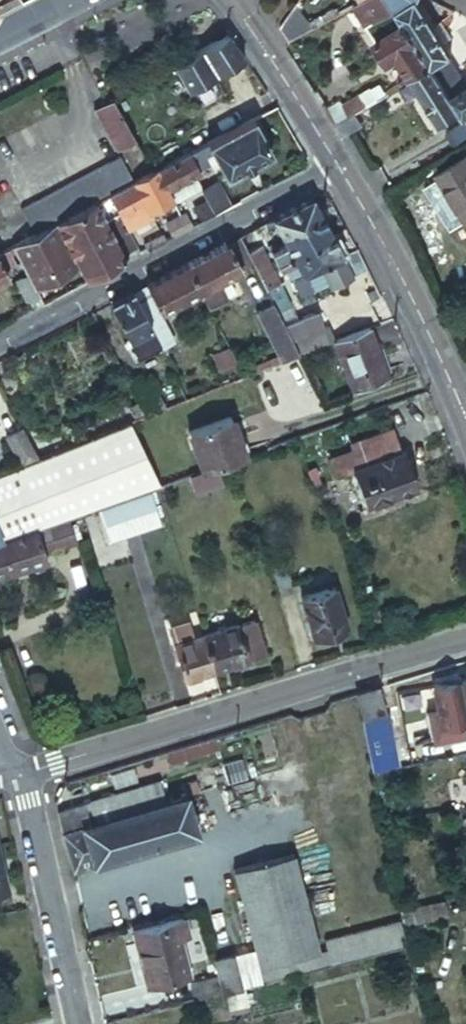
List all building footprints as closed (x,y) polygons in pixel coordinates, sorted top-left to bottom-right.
[(394,5),(391,0),(362,0),(374,18),(394,5)] [(404,22),(414,37),(432,26),(416,0),(391,0),(394,5),(404,22)] [(414,37),(431,64),(452,97),(465,88),(451,65),(452,62),(448,56),(451,54),(443,42),(449,38),(439,21),(432,26),(414,37)] [(414,37),(404,22),(376,40),(388,60),(398,54),(412,76),(414,75),(431,64),(414,37)] [(178,60),(175,61),(188,87),(244,56),(227,31),(208,42),(178,60)] [(431,64),(414,75),(443,122),(460,110),(452,97),(431,64)] [(106,79),(95,86),(93,87),(102,103),(93,109),(115,151),(134,140),(111,99),(116,96),(106,79)] [(460,110),(463,116),(465,114),(465,88),(452,97),(460,110)] [(328,109),(339,126),(355,115),(366,108),(355,92),(328,109)] [(355,115),(339,126),(345,136),(352,132),(362,125),(355,115)] [(270,153),(252,118),(248,119),(237,126),(218,135),(205,143),(209,151),(223,176),(270,153)] [(463,142),(431,163),(460,208),(465,204),(465,147),(463,142)] [(209,151),(205,143),(202,144),(196,148),(201,155),(209,151)] [(201,155),(196,148),(187,152),(193,162),(197,169),(205,164),(201,155)] [(160,167),(156,170),(166,190),(188,180),(196,176),(197,169),(193,162),(187,152),(182,156),(160,167)] [(21,208),(34,233),(46,227),(55,222),(84,208),(93,203),(101,199),(108,195),(133,183),(120,158),(21,208)] [(142,178),(134,182),(149,213),(171,200),(170,200),(166,190),(156,170),(151,173),(142,178)] [(213,213),(229,205),(215,176),(199,184),(213,213)] [(188,180),(166,190),(170,200),(192,189),(188,180)] [(133,183),(108,195),(118,215),(121,214),(136,208),(141,217),(149,213),(134,182),(133,183)] [(101,199),(93,203),(103,221),(104,224),(118,215),(108,195),(101,199)] [(258,222),(256,224),(259,230),(274,222),(281,235),(320,215),(309,195),(258,222)] [(84,208),(55,222),(65,242),(103,221),(93,203),(84,208)] [(171,235),(189,226),(183,212),(164,222),(171,235)] [(330,234),(320,215),(281,235),(285,243),(269,250),(275,263),(291,254),(330,234)] [(103,221),(65,242),(74,261),(113,241),(104,224),(103,221)] [(11,244),(10,245),(13,251),(25,274),(32,289),(77,265),(74,261),(65,242),(55,222),(46,227),(34,233),(11,244)] [(194,256),(183,262),(195,288),(250,260),(245,249),(238,233),(194,256)] [(350,273),(330,234),(291,254),(300,273),(319,263),(329,283),(350,273)] [(77,265),(85,280),(123,260),(113,241),(74,261),(77,265)] [(245,249),(250,260),(263,253),(258,242),(245,249)] [(6,276),(3,269),(14,263),(8,254),(13,251),(10,245),(0,250),(0,280),(6,276)] [(263,253),(250,260),(256,271),(269,264),(263,253)] [(183,262),(130,290),(157,346),(170,338),(157,308),(188,291),(190,296),(196,293),(194,288),(195,288),(183,262)] [(269,264),(256,271),(258,276),(271,269),(269,264)] [(25,302),(36,297),(32,289),(25,274),(14,279),(25,302)] [(130,290),(106,303),(134,357),(157,346),(130,290)] [(36,297),(40,303),(46,300),(43,293),(36,297)] [(198,297),(192,300),(197,308),(203,305),(198,297)] [(279,362),(297,355),(290,341),(272,305),(256,313),(279,362)] [(389,376),(370,326),(335,340),(354,391),(389,376)] [(297,355),(299,354),(330,342),(323,327),(290,341),(297,355)] [(224,347),(232,361),(248,355),(242,339),(224,347)] [(170,374),(175,383),(232,361),(224,347),(210,352),(211,358),(170,374)] [(191,426),(206,468),(211,466),(217,464),(235,458),(249,453),(234,410),(191,426)] [(0,473),(0,540),(33,528),(83,511),(115,500),(135,493),(159,484),(161,484),(138,418),(36,458),(20,465),(0,473)] [(6,440),(20,465),(36,458),(22,432),(20,427),(4,436),(6,440)] [(327,457),(333,473),(351,467),(365,505),(415,487),(403,449),(399,450),(392,429),(355,442),(356,447),(327,457)] [(206,468),(192,473),(197,489),(223,480),(217,464),(211,466),(206,468)] [(143,518),(135,493),(115,500),(102,505),(110,530),(123,525),(143,518)] [(0,540),(0,547),(7,567),(43,554),(33,528),(0,540)] [(302,593),(313,636),(346,627),(334,584),(302,593)] [(254,618),(203,633),(213,666),(263,652),(254,618)] [(213,666),(203,633),(190,637),(186,622),(171,626),(175,642),(184,674),(213,666)] [(128,666),(151,665),(149,623),(126,624),(128,666)] [(432,683),(438,718),(428,720),(430,727),(432,737),(442,735),(465,730),(465,676),(432,683)] [(362,719),(372,770),(395,765),(386,715),(362,719)] [(58,809),(63,831),(74,867),(198,832),(188,796),(171,801),(166,802),(164,797),(160,780),(58,809)] [(8,890),(0,853),(0,892),(8,890)] [(233,868),(258,966),(316,952),(292,854),(233,868)] [(451,913),(448,897),(404,906),(407,922),(451,913)] [(136,932),(149,984),(188,975),(180,940),(188,938),(183,921),(136,932)] [(324,952),(312,954),(313,963),(405,948),(401,923),(322,935),(324,952)] [(233,953),(214,958),(219,977),(223,991),(241,987),(233,953)] [(190,984),(194,999),(204,996),(223,991),(219,977),(190,984)]
